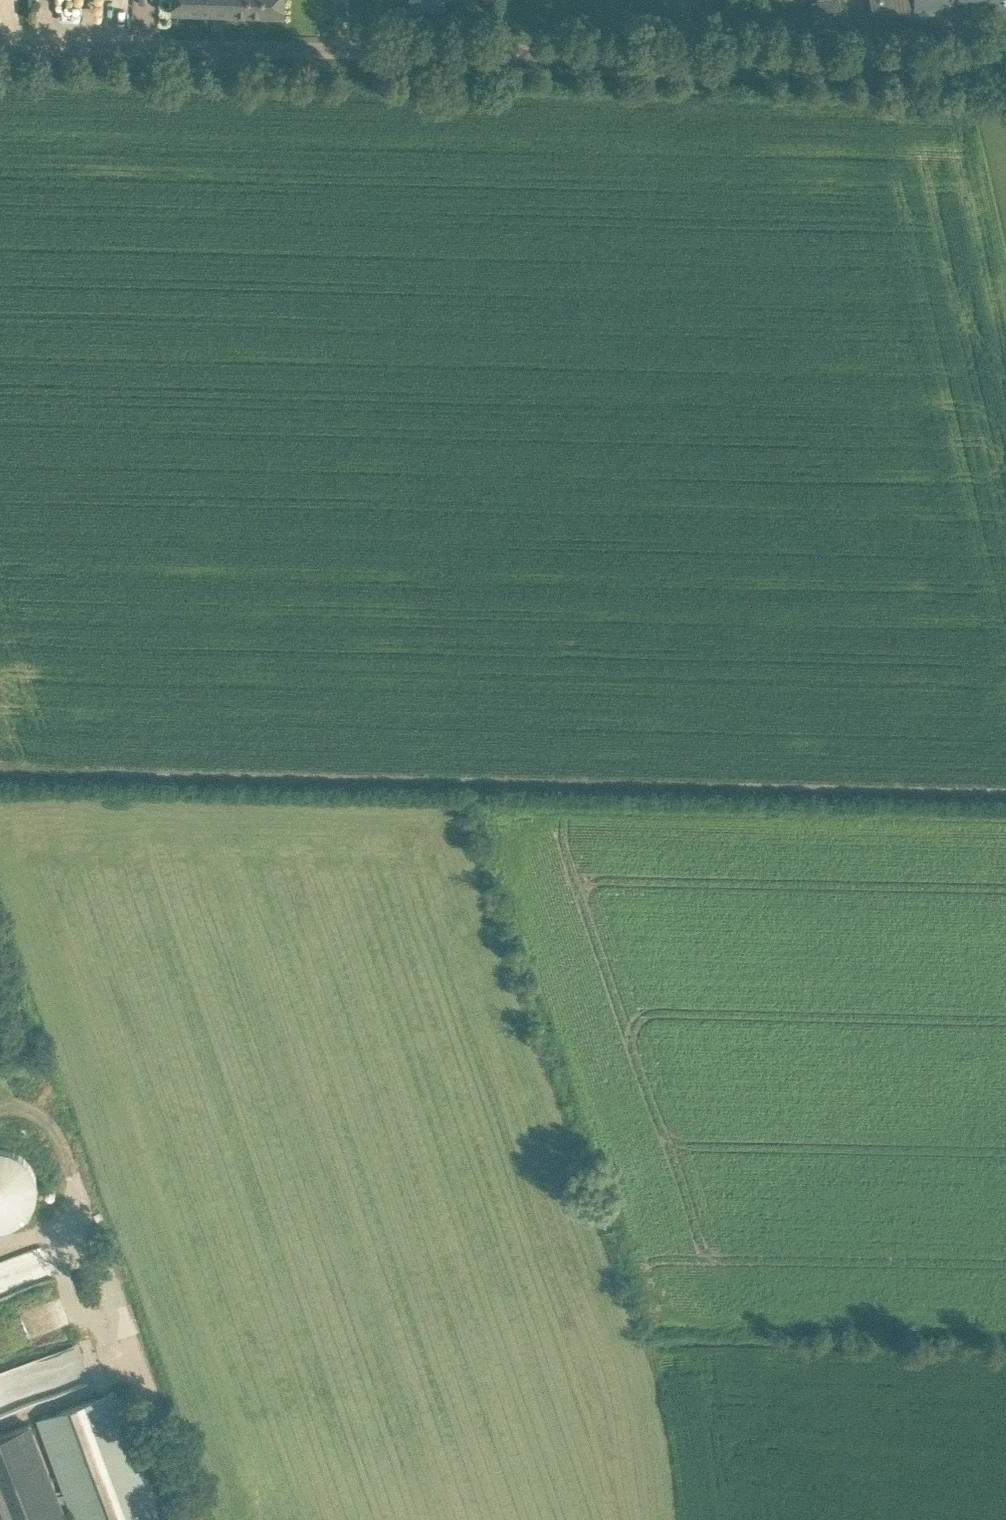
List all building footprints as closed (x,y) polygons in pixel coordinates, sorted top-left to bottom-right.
[(214,0),(173,0),(173,11),(214,12),(214,0)] [(285,0),(214,0),(214,12),(285,15),(285,0)] [(872,10),(1005,12),(1005,0),(870,0),(872,10)] [(39,1162),(0,1150),(0,1226),(18,1231),(39,1162)] [(133,1439),(115,1389),(37,1418),(55,1467),(58,1466),(66,1486),(60,1489),(65,1502),(71,1500),(79,1519),(162,1519),(134,1445),(136,1444),(134,1439),(133,1439)] [(0,1436),(0,1519),(70,1519),(63,1503),(58,1489),(32,1423),(0,1436)]
